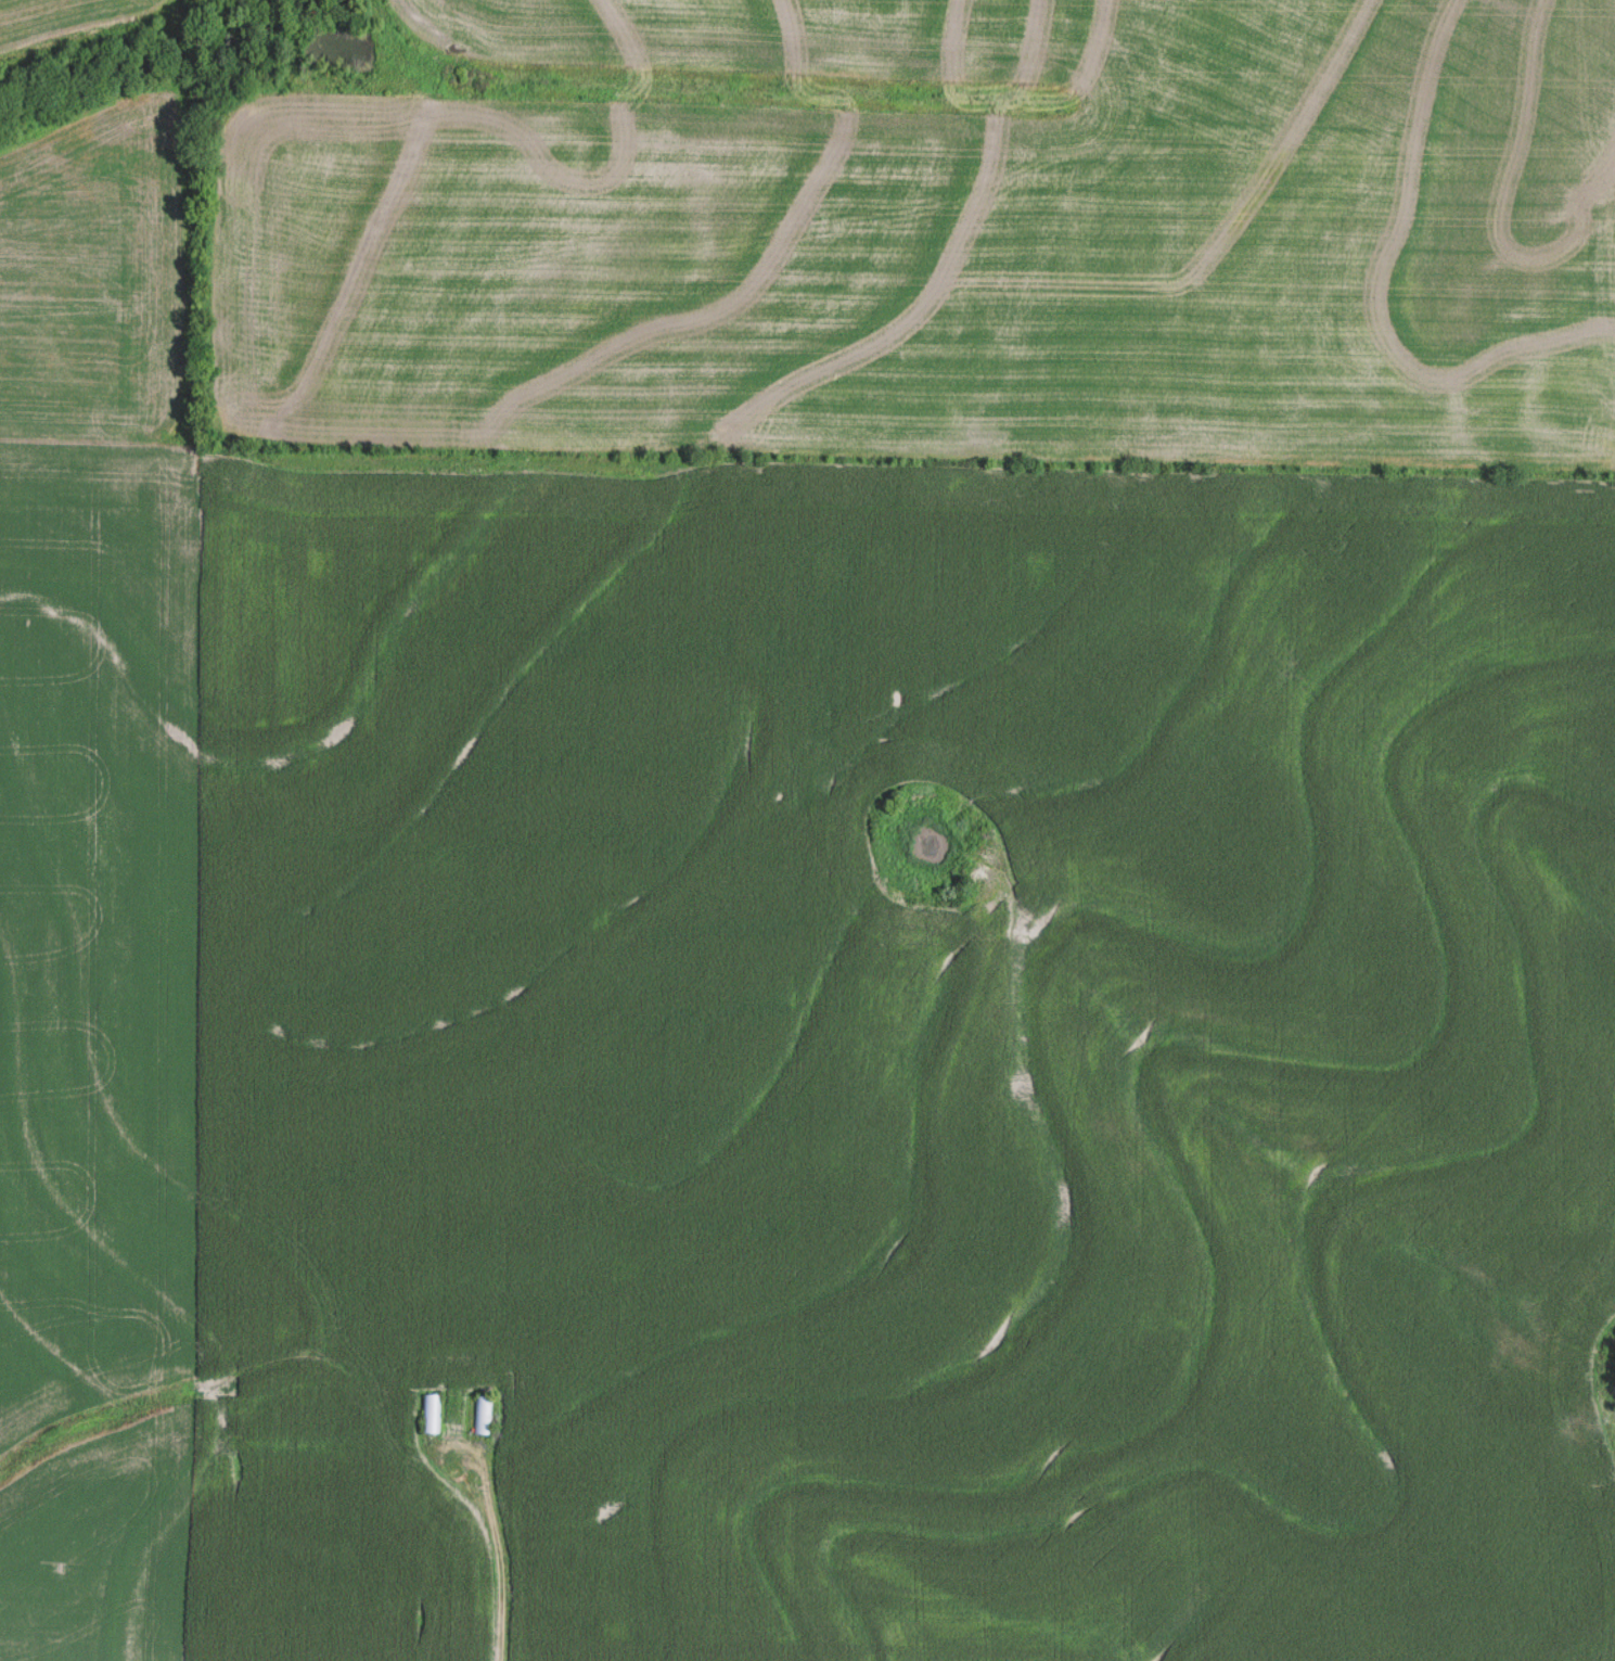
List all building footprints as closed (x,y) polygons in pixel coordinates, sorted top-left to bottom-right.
[(439,1394),(422,1394),(422,1433),(439,1433),(439,1394)] [(475,1434),(492,1434),(492,1395),(475,1395),(475,1434)]
